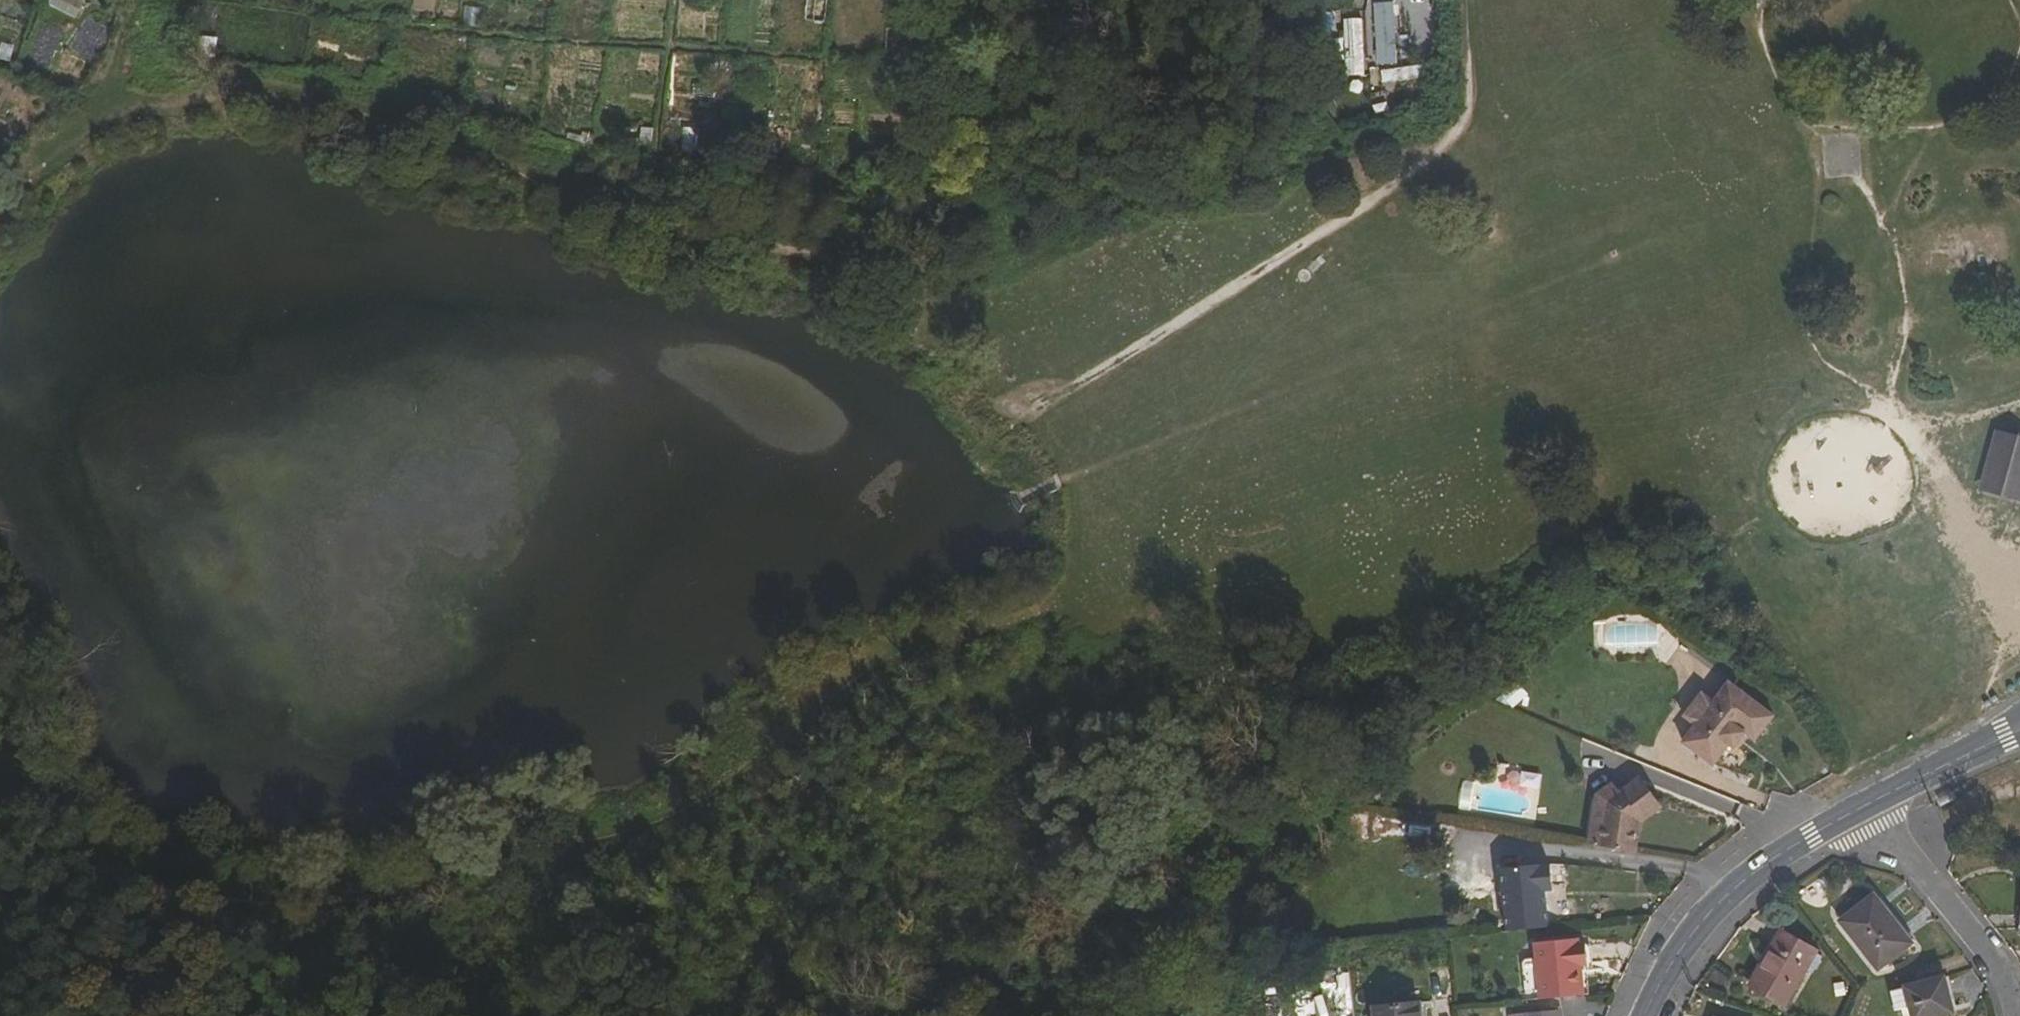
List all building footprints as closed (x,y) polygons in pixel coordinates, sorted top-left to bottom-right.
[(76,18),(84,0),(49,0),(47,5),(76,18)] [(806,21),(826,22),(828,0),(807,0),(806,21)] [(1396,64),(1395,2),(1375,2),(1376,65),(1396,64)] [(479,27),(483,8),(466,5),(463,24),(479,27)] [(1363,18),(1345,18),(1346,75),(1365,74),(1363,18)] [(197,54),(216,55),(218,38),(198,36),(197,54)] [(1385,80),(1419,75),(1418,66),(1384,72),(1385,80)] [(1982,495),(2019,501),(2019,434),(1992,430),(1982,495)] [(1779,716),(1731,683),(1716,703),(1702,693),(1685,721),(1696,729),(1685,745),(1719,769),(1731,753),(1737,755),(1750,740),(1759,746),(1779,716)] [(1637,818),(1643,827),(1665,811),(1644,783),(1638,787),(1654,806),(1637,818)] [(1638,787),(1622,798),(1606,809),(1598,850),(1639,857),(1643,827),(1637,818),(1654,806),(1638,787)] [(1614,788),(1594,801),(1587,848),(1598,850),(1606,809),(1622,798),(1614,788)] [(1552,929),(1549,891),(1554,891),(1552,866),(1504,872),(1512,934),(1552,929)] [(1841,921),(1878,969),(1912,943),(1875,894),(1841,921)] [(1818,952),(1819,951),(1781,930),(1750,985),(1786,1007),(1807,971),(1813,974),(1824,956),(1818,952)] [(1574,940),(1532,944),(1536,999),(1578,994),(1576,967),(1583,966),(1582,945),(1574,945),(1574,940)] [(1955,1012),(1946,977),(1891,990),(1896,1011),(1912,1007),(1914,1015),(1938,1015),(1955,1012)] [(1415,1008),(1416,1015),(1425,1015),(1424,1007),(1415,1008)] [(1373,1013),(1373,1015),(1416,1015),(1415,1008),(1373,1013)]
